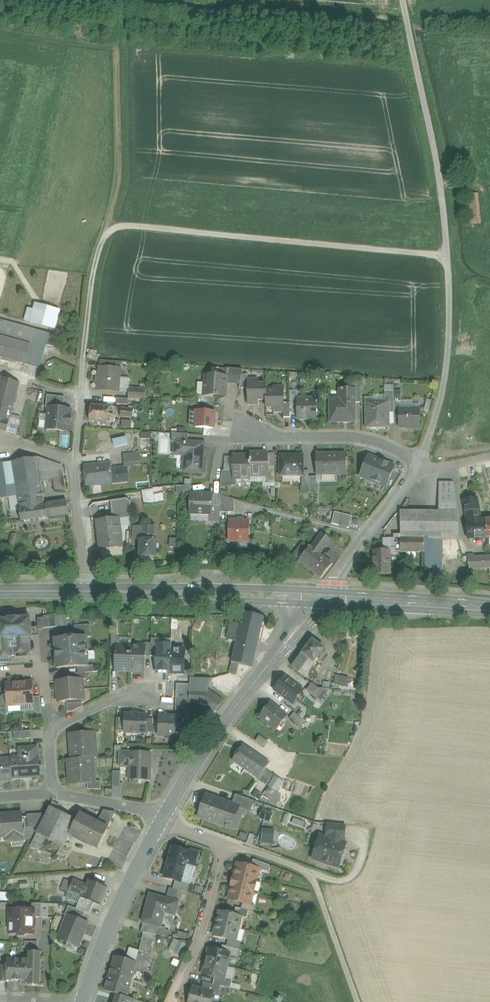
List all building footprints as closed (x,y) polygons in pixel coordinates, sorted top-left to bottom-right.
[(479,229),(476,197),(465,198),(468,230),(479,229)] [(28,307),(25,321),(58,328),(63,308),(36,302),(35,308),(28,307)] [(0,320),(0,357),(26,364),(29,353),(35,329),(0,320)] [(49,333),(35,329),(29,353),(43,357),(46,345),(49,333)] [(57,336),(49,333),(46,345),(54,347),(57,336)] [(43,357),(29,353),(26,364),(40,368),(43,357)] [(121,368),(100,366),(98,390),(119,392),(120,378),(121,368)] [(227,369),(215,368),(215,376),(226,377),(227,369)] [(243,370),(227,369),(226,377),(227,377),(226,384),(240,385),(242,375),(243,370)] [(215,376),(206,375),(205,382),(205,395),(225,397),(226,384),(227,377),(226,377),(215,376)] [(248,375),(242,375),(240,385),(239,389),(248,388),(247,380),(248,380),(248,375)] [(14,406),(20,383),(1,377),(0,382),(0,402),(14,406)] [(127,378),(120,378),(119,392),(129,393),(129,392),(129,388),(127,387),(127,378)] [(394,379),(385,379),(385,391),(394,391),(394,379)] [(248,380),(247,380),(248,388),(248,404),(259,404),(259,400),(266,400),(266,392),(266,384),(258,385),(258,380),(248,380)] [(361,382),(351,382),(351,390),(355,390),(355,403),(361,402),(361,382)] [(284,403),(284,387),(274,387),(273,387),(273,392),(266,392),(266,400),(266,407),(273,407),(273,412),(284,412),(284,403)] [(340,390),(340,399),(330,399),(330,422),(355,422),(355,403),(355,390),(351,390),(340,390)] [(385,391),(385,392),(385,402),(388,402),(388,414),(394,413),(394,402),(394,394),(394,391),(385,391)] [(385,392),(373,392),(373,397),(373,402),(385,402),(385,392)] [(65,397),(47,395),(46,408),(49,408),(64,409),(65,397)] [(373,397),(365,397),(365,405),(367,405),(367,402),(373,402),(373,397)] [(316,401),(304,401),(304,398),(298,398),(297,398),(297,405),(297,418),(304,418),(304,419),(317,419),(316,401)] [(413,401),(401,401),(401,402),(401,409),(420,409),(420,411),(426,410),(431,412),(434,398),(422,398),(421,405),(417,405),(413,405),(413,401)] [(0,402),(0,419),(9,421),(14,406),(0,402)] [(373,402),(367,402),(367,405),(367,426),(388,426),(388,414),(388,402),(385,402),(373,402)] [(110,407),(91,405),(89,421),(108,423),(109,414),(110,407)] [(64,409),(49,408),(47,429),(68,432),(69,424),(71,425),(71,418),(70,418),(71,410),(64,409)] [(134,409),(121,408),(120,416),(133,418),(134,409)] [(401,409),(400,409),(400,419),(400,427),(419,427),(419,420),(420,420),(420,411),(420,409),(401,409)] [(197,411),(196,427),(214,429),(215,412),(197,411)] [(0,419),(0,431),(7,433),(10,423),(9,423),(9,421),(0,419)] [(188,434),(172,433),(172,442),(176,443),(176,442),(188,443),(188,434)] [(188,443),(176,442),(176,443),(175,455),(185,455),(184,472),(202,473),(204,444),(188,443)] [(125,466),(111,467),(111,475),(116,475),(115,471),(127,470),(127,467),(141,465),(140,453),(124,455),(125,466)] [(268,454),(250,454),(250,456),(250,476),(265,476),(265,468),(269,468),(268,454)] [(346,454),(316,454),(316,475),(317,475),(337,474),(346,474),(346,454)] [(303,455),(280,456),(281,476),(302,476),(303,476),(303,471),(303,455)] [(250,456),(232,456),(232,457),(232,471),(233,478),(236,478),(250,478),(250,476),(250,456)] [(232,457),(225,457),(224,471),(232,471),(232,457)] [(361,475),(387,486),(394,467),(368,457),(361,475)] [(37,458),(12,461),(15,482),(18,496),(18,502),(44,498),(42,489),(44,489),(43,485),(42,485),(40,475),(37,458)] [(54,476),(63,477),(62,466),(37,458),(40,475),(54,476)] [(12,461),(2,463),(5,483),(15,482),(12,461)] [(110,462),(84,465),(86,486),(112,483),(111,475),(111,467),(110,462)] [(0,463),(0,499),(18,496),(15,482),(5,483),(2,463),(0,463)] [(275,483),(275,467),(269,468),(265,468),(265,476),(265,483),(275,483)] [(127,470),(115,471),(116,475),(111,475),(112,483),(129,481),(127,470)] [(224,471),(222,471),(221,478),(221,486),(236,486),(236,478),(233,478),(232,471),(224,471)] [(337,474),(317,475),(317,477),(317,484),(338,484),(337,474)] [(63,477),(54,476),(56,491),(66,493),(63,477)] [(317,484),(317,477),(309,477),(309,487),(309,493),(317,493),(317,484)] [(454,483),(439,482),(439,511),(457,511),(454,483)] [(191,485),(181,486),(181,494),(190,494),(191,494),(191,485)] [(142,490),(144,505),(155,503),(153,489),(142,490)] [(213,495),(191,494),(190,494),(189,514),(191,514),(208,514),(212,514),(212,506),(213,495)] [(234,499),(220,496),(220,512),(234,512),(234,499)] [(44,498),(18,502),(20,510),(45,507),(44,504),(44,498)] [(480,513),(477,498),(464,501),(466,516),(467,516),(468,519),(467,519),(468,539),(487,538),(486,519),(486,518),(480,519),(479,513),(480,513)] [(127,499),(112,501),(114,519),(119,518),(119,519),(130,518),(131,502),(127,499)] [(67,501),(44,504),(45,507),(47,506),(48,518),(69,515),(67,501)] [(45,507),(20,510),(22,521),(48,518),(47,506),(45,507)] [(220,506),(212,506),(212,514),(208,514),(208,522),(220,522),(220,506)] [(439,511),(400,511),(401,535),(401,538),(424,538),(424,552),(431,552),(431,572),(442,572),(442,539),(458,539),(458,511),(457,511),(439,511)] [(335,512),(332,524),(349,528),(352,516),(335,512)] [(114,519),(97,521),(100,548),(122,546),(119,519),(119,518),(114,519)] [(155,519),(143,518),(143,526),(155,526),(155,519)] [(249,520),(230,520),(229,541),(240,541),(248,542),(249,520)] [(155,526),(143,526),(142,539),(154,539),(155,526)] [(318,531),(312,526),(306,534),(311,539),(318,531)] [(322,533),(317,539),(323,544),(325,546),(331,540),(322,533)] [(394,538),(384,538),(384,551),(391,551),(391,552),(393,552),(394,538)] [(401,538),(394,538),(393,552),(400,552),(401,552),(423,552),(424,552),(424,538),(401,538)] [(142,539),(140,539),(139,557),(148,557),(149,559),(154,559),(155,557),(156,557),(157,539),(154,539),(142,539)] [(317,539),(311,547),(317,552),(323,544),(317,539)] [(309,548),(303,543),(292,556),(320,579),(332,564),(319,554),(317,552),(311,547),(310,547),(309,548)] [(323,544),(317,552),(319,554),(325,546),(323,544)] [(22,546),(16,552),(21,556),(26,549),(22,546)] [(384,551),(373,551),(373,574),(390,574),(391,552),(391,551),(384,551)] [(424,552),(423,552),(422,572),(431,572),(431,552),(424,552)] [(474,558),(474,568),(484,567),(484,557),(474,558)] [(264,617),(247,612),(243,612),(240,626),(239,629),(260,634),(264,617)] [(67,614),(43,616),(43,618),(44,628),(68,626),(67,614)] [(0,620),(0,640),(13,639),(29,637),(32,637),(31,630),(30,617),(0,620)] [(240,626),(230,624),(226,640),(236,643),(239,629),(240,626)] [(90,625),(74,626),(75,638),(86,637),(91,637),(90,625)] [(260,634),(239,629),(236,643),(232,662),(239,664),(253,667),(260,634)] [(29,637),(13,639),(14,653),(30,652),(29,637)] [(75,638),(55,639),(57,668),(78,667),(87,666),(87,659),(86,659),(85,644),(86,644),(86,637),(75,638)] [(0,640),(0,657),(7,657),(15,656),(14,653),(13,639),(0,640)] [(324,648),(312,639),(292,667),(298,672),(308,658),(314,662),(324,648)] [(156,672),(170,672),(171,644),(157,644),(157,657),(156,672)] [(186,645),(171,644),(170,672),(185,673),(186,645)] [(118,645),(117,645),(117,655),(116,670),(130,671),(131,646),(118,645)] [(145,646),(131,646),(130,671),(144,671),(145,656),(145,646)] [(314,662),(308,658),(298,672),(306,678),(312,683),(323,669),(314,662)] [(239,664),(232,662),(229,674),(236,675),(239,664)] [(303,691),(284,677),(274,690),(286,698),(293,704),(303,691)] [(70,680),(58,681),(58,685),(57,685),(57,691),(83,690),(82,680),(82,679),(70,680)] [(211,682),(190,681),(190,685),(190,689),(208,690),(208,688),(211,682)] [(32,682),(19,683),(21,704),(33,704),(34,704),(33,697),(32,682)] [(19,683),(6,684),(7,698),(8,705),(21,704),(19,683)] [(326,694),(312,683),(306,690),(320,701),(326,694)] [(190,685),(177,684),(176,698),(189,699),(190,689),(190,685)] [(223,701),(208,690),(190,689),(189,704),(203,705),(214,713),(222,702),(223,701)] [(83,690),(57,691),(57,697),(59,697),(59,702),(67,701),(83,700),(84,700),(83,690)] [(40,697),(33,697),(34,704),(33,704),(34,711),(37,714),(41,714),(40,697)] [(7,698),(0,698),(1,714),(6,714),(8,711),(8,705),(7,698)] [(189,699),(176,698),(176,710),(189,711),(189,699)] [(286,698),(282,703),(294,713),(298,708),(293,704),(286,698)] [(83,700),(67,701),(67,712),(73,712),(80,708),(83,707),(83,700)] [(275,706),(270,703),(259,717),(261,719),(277,730),(288,716),(275,706)] [(33,704),(21,704),(21,712),(34,711),(33,704)] [(132,715),(125,715),(125,718),(125,732),(125,733),(147,733),(148,719),(148,715),(138,715),(138,713),(133,713),(132,715)] [(303,719),(294,713),(290,719),(301,727),(306,721),(303,719)] [(183,717),(160,716),(159,734),(172,735),(172,736),(182,736),(183,717)] [(125,718),(117,718),(116,732),(125,732),(125,718)] [(99,725),(86,726),(87,733),(92,733),(92,734),(100,733),(99,725)] [(31,731),(9,732),(10,739),(14,739),(31,738),(31,731)] [(87,733),(72,734),(73,750),(71,750),(72,759),(93,758),(97,757),(96,748),(93,748),(92,734),(92,733),(87,733)] [(257,741),(265,746),(269,740),(260,735),(257,741)] [(261,757),(243,745),(232,761),(250,773),(261,757)] [(37,748),(22,749),(23,759),(10,760),(10,761),(12,777),(39,776),(37,748)] [(150,754),(121,752),(121,766),(131,767),(131,779),(148,780),(150,754)] [(261,757),(250,773),(258,779),(259,778),(265,769),(269,763),(261,757)] [(72,759),(68,759),(69,768),(71,768),(72,784),(88,783),(92,783),(92,782),(91,767),(94,767),(93,758),(72,759)] [(0,761),(0,780),(12,779),(12,777),(10,761),(0,761)] [(274,775),(265,769),(259,778),(267,784),(274,775)] [(114,772),(113,787),(120,787),(121,771),(114,772)] [(283,782),(276,777),(271,784),(276,787),(278,789),(283,782)] [(292,780),(287,778),(283,787),(288,789),(292,780)] [(101,781),(92,782),(92,783),(88,783),(88,790),(101,790),(101,781)] [(112,793),(112,798),(123,800),(124,787),(120,787),(113,787),(112,793)] [(260,800),(263,794),(257,790),(253,795),(260,800)] [(254,801),(235,794),(232,805),(239,807),(250,811),(254,801)] [(232,805),(206,795),(199,817),(226,826),(226,827),(229,828),(229,827),(231,828),(239,807),(232,805)] [(40,827),(37,834),(46,838),(62,846),(63,847),(70,834),(76,824),(77,821),(57,810),(60,806),(53,802),(47,813),(40,827)] [(104,810),(98,822),(108,828),(116,813),(104,810)] [(272,814),(263,810),(262,812),(260,817),(270,821),(272,814)] [(0,815),(0,837),(13,836),(13,841),(24,841),(22,813),(14,813),(14,814),(0,815)] [(47,813),(27,815),(28,828),(40,827),(47,813)] [(76,824),(92,833),(98,822),(83,815),(81,814),(77,821),(76,824)] [(92,833),(87,842),(98,848),(108,828),(98,822),(92,833)] [(92,833),(76,824),(70,834),(87,842),(92,833)] [(346,825),(328,824),(326,838),(343,843),(343,840),(344,840),(346,825)] [(272,831),(263,830),(262,842),(271,843),(272,831)] [(46,838),(37,834),(29,848),(40,849),(46,838)] [(326,838),(320,835),(312,859),(339,867),(346,844),(343,843),(326,838)] [(62,846),(58,854),(64,857),(68,850),(63,847),(62,846)] [(198,854),(172,847),(172,848),(173,848),(171,858),(169,857),(164,877),(175,880),(181,882),(181,881),(186,863),(195,866),(198,854)] [(270,866),(253,859),(251,867),(259,869),(269,872),(270,866)] [(195,866),(186,863),(181,881),(190,884),(195,866)] [(251,867),(238,864),(235,875),(235,876),(256,881),(259,869),(251,867)] [(291,873),(285,871),(283,878),(289,880),(291,873)] [(256,881),(235,876),(235,875),(234,875),(231,888),(232,888),(253,893),(254,893),(257,881),(256,881)] [(72,882),(65,880),(61,889),(68,892),(72,882)] [(88,886),(73,880),(72,882),(68,892),(82,897),(83,897),(88,886)] [(106,887),(90,880),(88,886),(83,897),(94,902),(99,904),(106,887)] [(181,882),(175,880),(173,888),(188,892),(188,891),(190,884),(181,881),(181,882)] [(202,887),(190,884),(188,891),(200,894),(202,887)] [(181,891),(169,888),(166,899),(178,902),(181,891)] [(253,893),(232,888),(229,900),(243,903),(250,905),(253,893)] [(166,899),(150,895),(144,922),(160,926),(161,926),(164,911),(174,913),(174,914),(175,915),(178,903),(178,902),(166,899)] [(83,897),(82,897),(77,909),(86,913),(90,914),(94,902),(83,897)] [(42,904),(32,903),(32,909),(34,910),(34,917),(41,917),(42,906),(42,904)] [(250,905),(243,903),(241,909),(249,911),(253,912),(255,906),(250,905)] [(77,909),(69,906),(65,915),(68,916),(69,917),(69,916),(82,921),(86,913),(77,909)] [(241,909),(236,908),(234,915),(241,917),(247,919),(249,911),(241,909)] [(24,909),(10,909),(10,934),(17,934),(19,936),(24,936),(26,934),(34,934),(34,917),(34,910),(32,909),(24,909)] [(234,915),(220,911),(217,924),(238,929),(241,917),(234,915)] [(82,921),(69,916),(69,917),(68,916),(59,939),(79,946),(88,923),(82,921)] [(289,921),(281,919),(280,925),(288,927),(289,921)] [(160,926),(144,922),(141,932),(144,932),(156,935),(158,936),(160,926)] [(238,929),(217,924),(214,936),(228,940),(235,941),(236,941),(238,929)] [(155,940),(142,937),(141,944),(153,947),(155,940)] [(241,942),(236,941),(235,941),(228,940),(227,947),(239,950),(241,944),(241,942)] [(186,943),(182,941),(178,948),(182,951),(186,943)] [(38,942),(25,942),(25,948),(29,948),(29,952),(38,952),(38,942)] [(153,947),(141,944),(139,951),(151,954),(153,947)] [(239,950),(227,947),(223,946),(221,952),(230,954),(229,956),(238,958),(240,950),(239,950)] [(129,949),(126,959),(137,962),(140,952),(129,949)] [(221,952),(209,949),(206,962),(227,967),(229,956),(230,954),(221,952)] [(38,952),(29,952),(29,960),(28,981),(28,985),(40,985),(41,952),(38,952)] [(126,959),(115,956),(112,965),(134,972),(137,962),(126,959)] [(20,959),(7,959),(7,966),(6,980),(7,980),(19,980),(20,959)] [(29,960),(20,959),(19,980),(28,981),(29,960)] [(254,966),(249,961),(245,966),(250,970),(254,966)] [(227,967),(206,962),(203,975),(215,978),(224,980),(224,978),(227,967)] [(134,972),(112,965),(110,973),(132,980),(134,972)] [(235,969),(227,967),(224,978),(233,980),(235,969)] [(132,980),(110,973),(104,991),(118,995),(127,997),(132,980)] [(233,980),(224,978),(224,980),(215,978),(213,985),(221,986),(231,989),(232,981),(233,980)] [(240,983),(232,981),(231,989),(238,991),(240,983)] [(213,985),(203,982),(202,989),(213,992),(213,993),(219,994),(221,986),(213,985)] [(193,987),(189,1001),(211,1001),(213,993),(213,992),(202,989),(193,987)]
